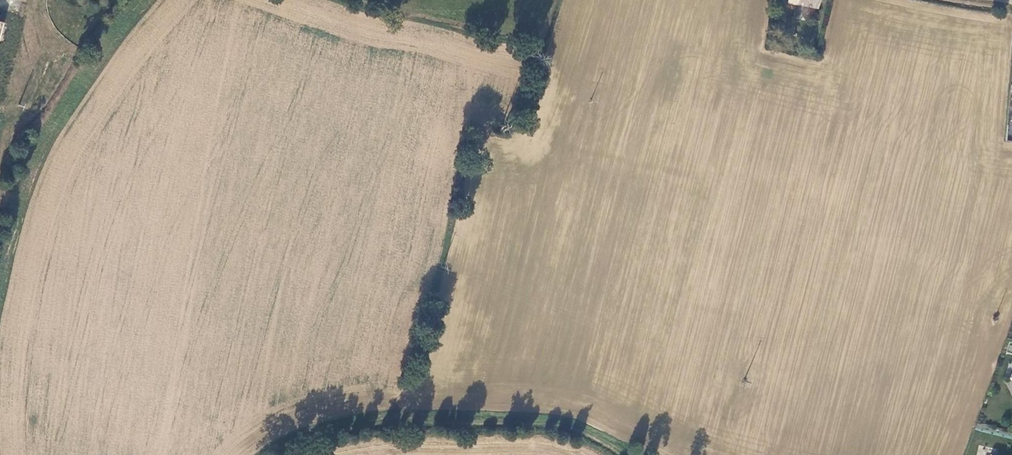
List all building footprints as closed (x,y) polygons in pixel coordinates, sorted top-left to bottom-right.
[(786,2),(796,4),(794,17),(804,19),(807,6),(816,7),(818,0),(786,0),(786,2)]
